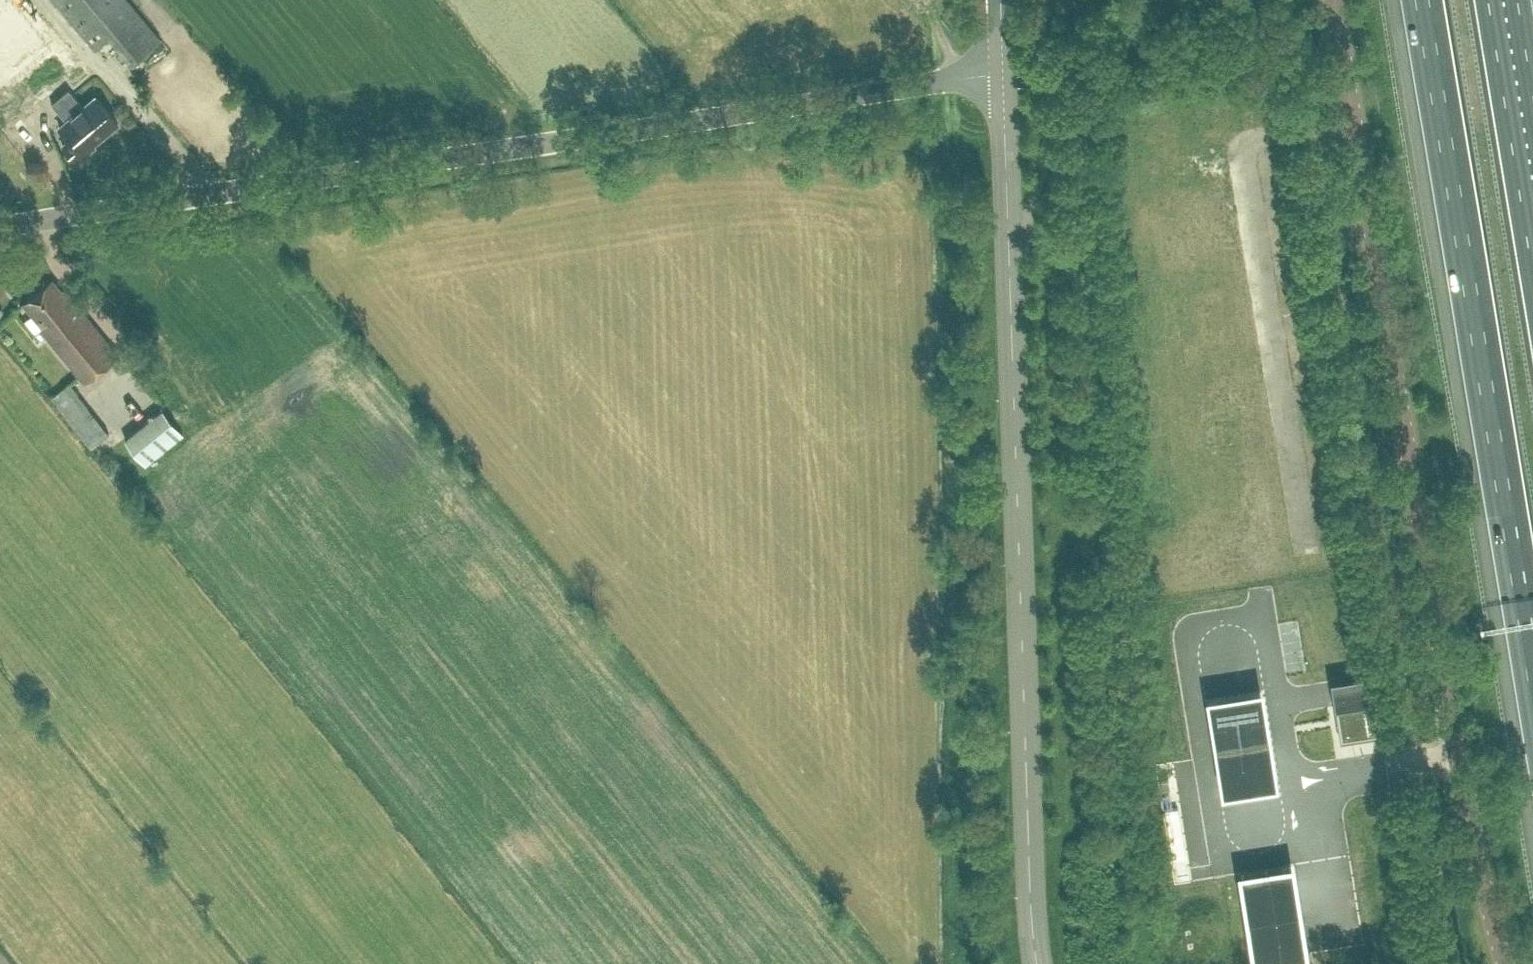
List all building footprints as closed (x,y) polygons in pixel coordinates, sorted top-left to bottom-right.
[(159,35),(130,0),(54,0),(94,47),(108,35),(130,60),(159,35)] [(50,102),(65,119),(58,125),(68,137),(61,143),(75,160),(95,143),(93,140),(118,120),(96,93),(82,105),(68,88),(50,102)] [(71,301),(52,277),(23,300),(43,324),(40,326),(83,380),(117,352),(74,299),(71,301)] [(88,405),(69,380),(51,394),(70,418),(88,405)] [(148,459),(185,428),(165,404),(128,434),(148,459)] [(1369,671),(1329,678),(1335,712),(1339,712),(1343,735),(1374,729),(1371,712),(1376,712),(1369,671)] [(1261,690),(1207,699),(1221,787),(1275,779),(1261,690)] [(1237,869),(1237,873),(1251,963),(1256,963),(1308,956),(1307,952),(1293,860),(1237,869)]
